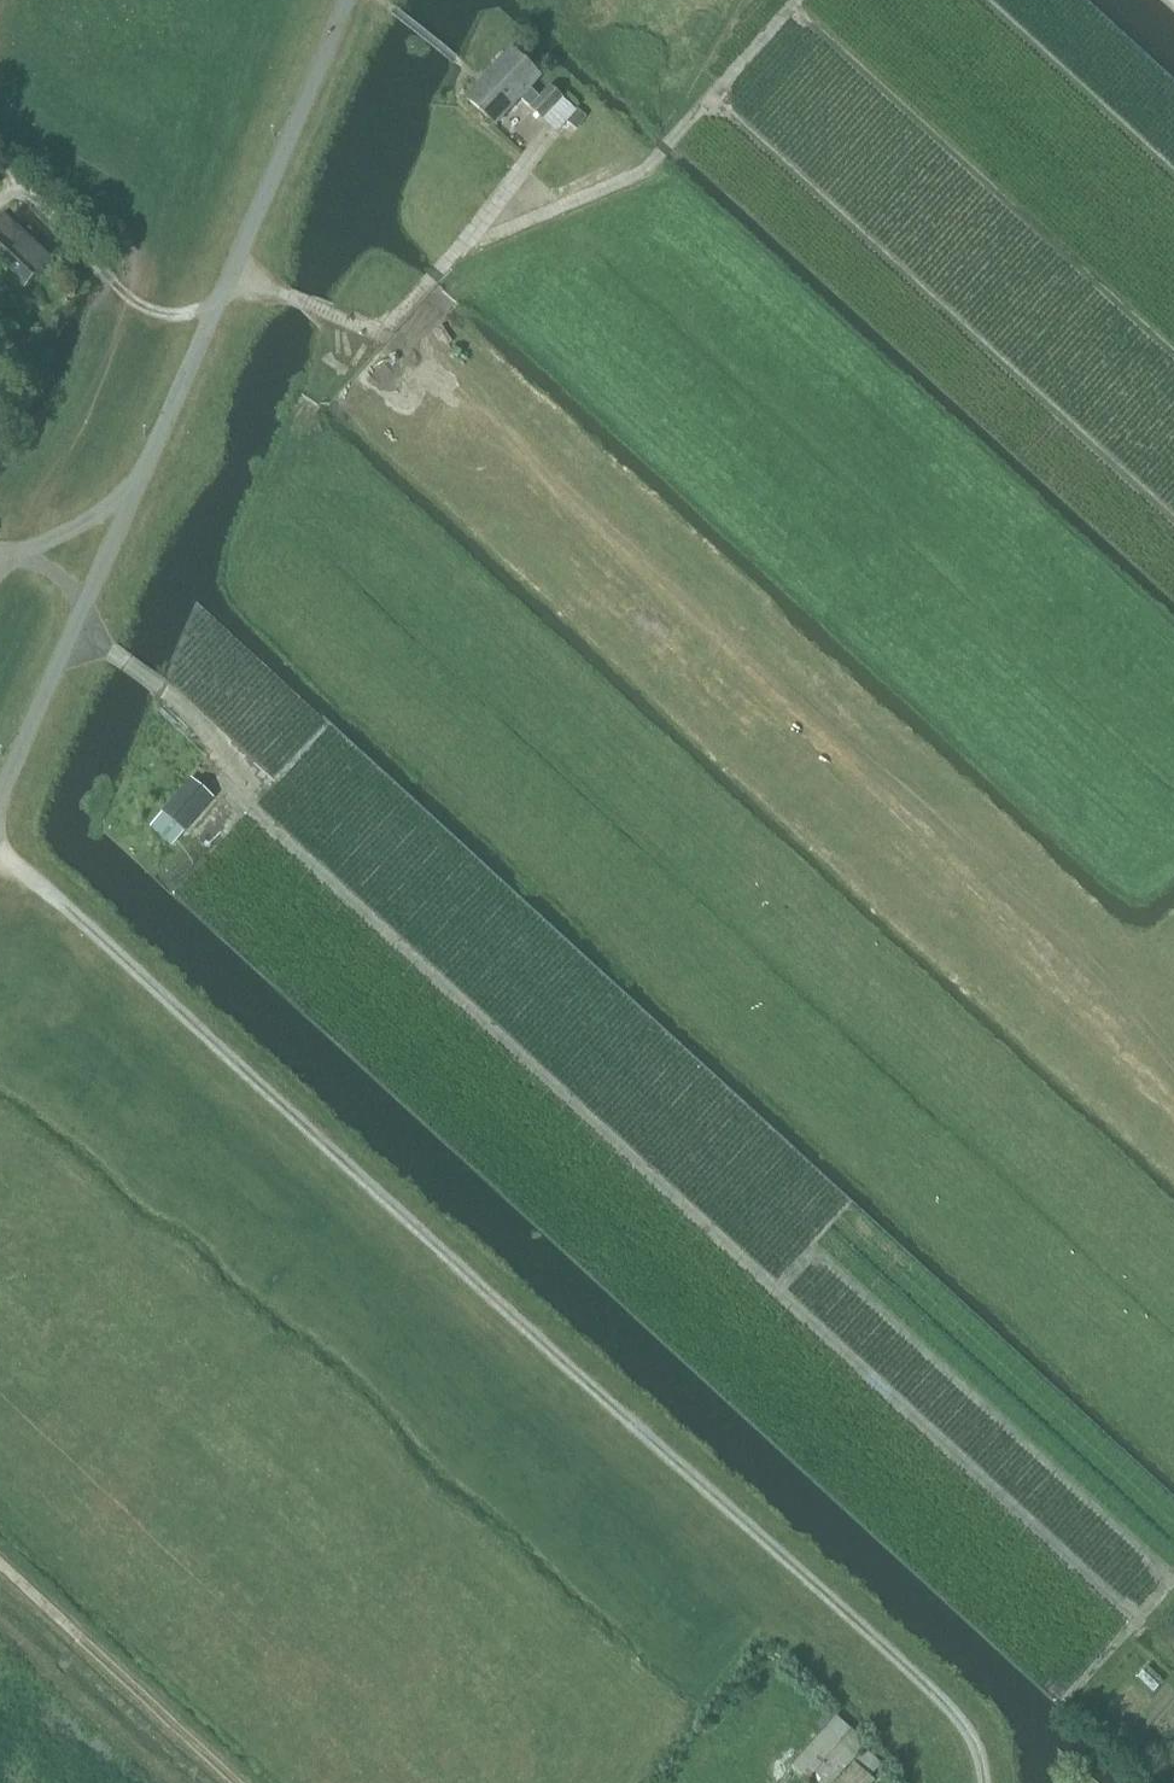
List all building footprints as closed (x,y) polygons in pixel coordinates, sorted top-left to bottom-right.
[(468,98),(496,125),(522,98),(544,119),(563,98),(550,88),(538,100),(528,91),(541,78),(512,50),(468,98)] [(578,110),(568,121),(577,128),(586,117),(578,110)] [(5,216),(0,221),(0,262),(26,286),(54,257),(31,235),(29,237),(5,216)] [(163,811),(151,825),(173,844),(185,831),(202,811),(213,798),(191,778),(182,789),(163,811)] [(837,1718),(793,1767),(792,1767),(778,1782),(834,1782),(855,1760),(869,1775),(882,1760),(867,1746),(869,1744),(837,1718)]
